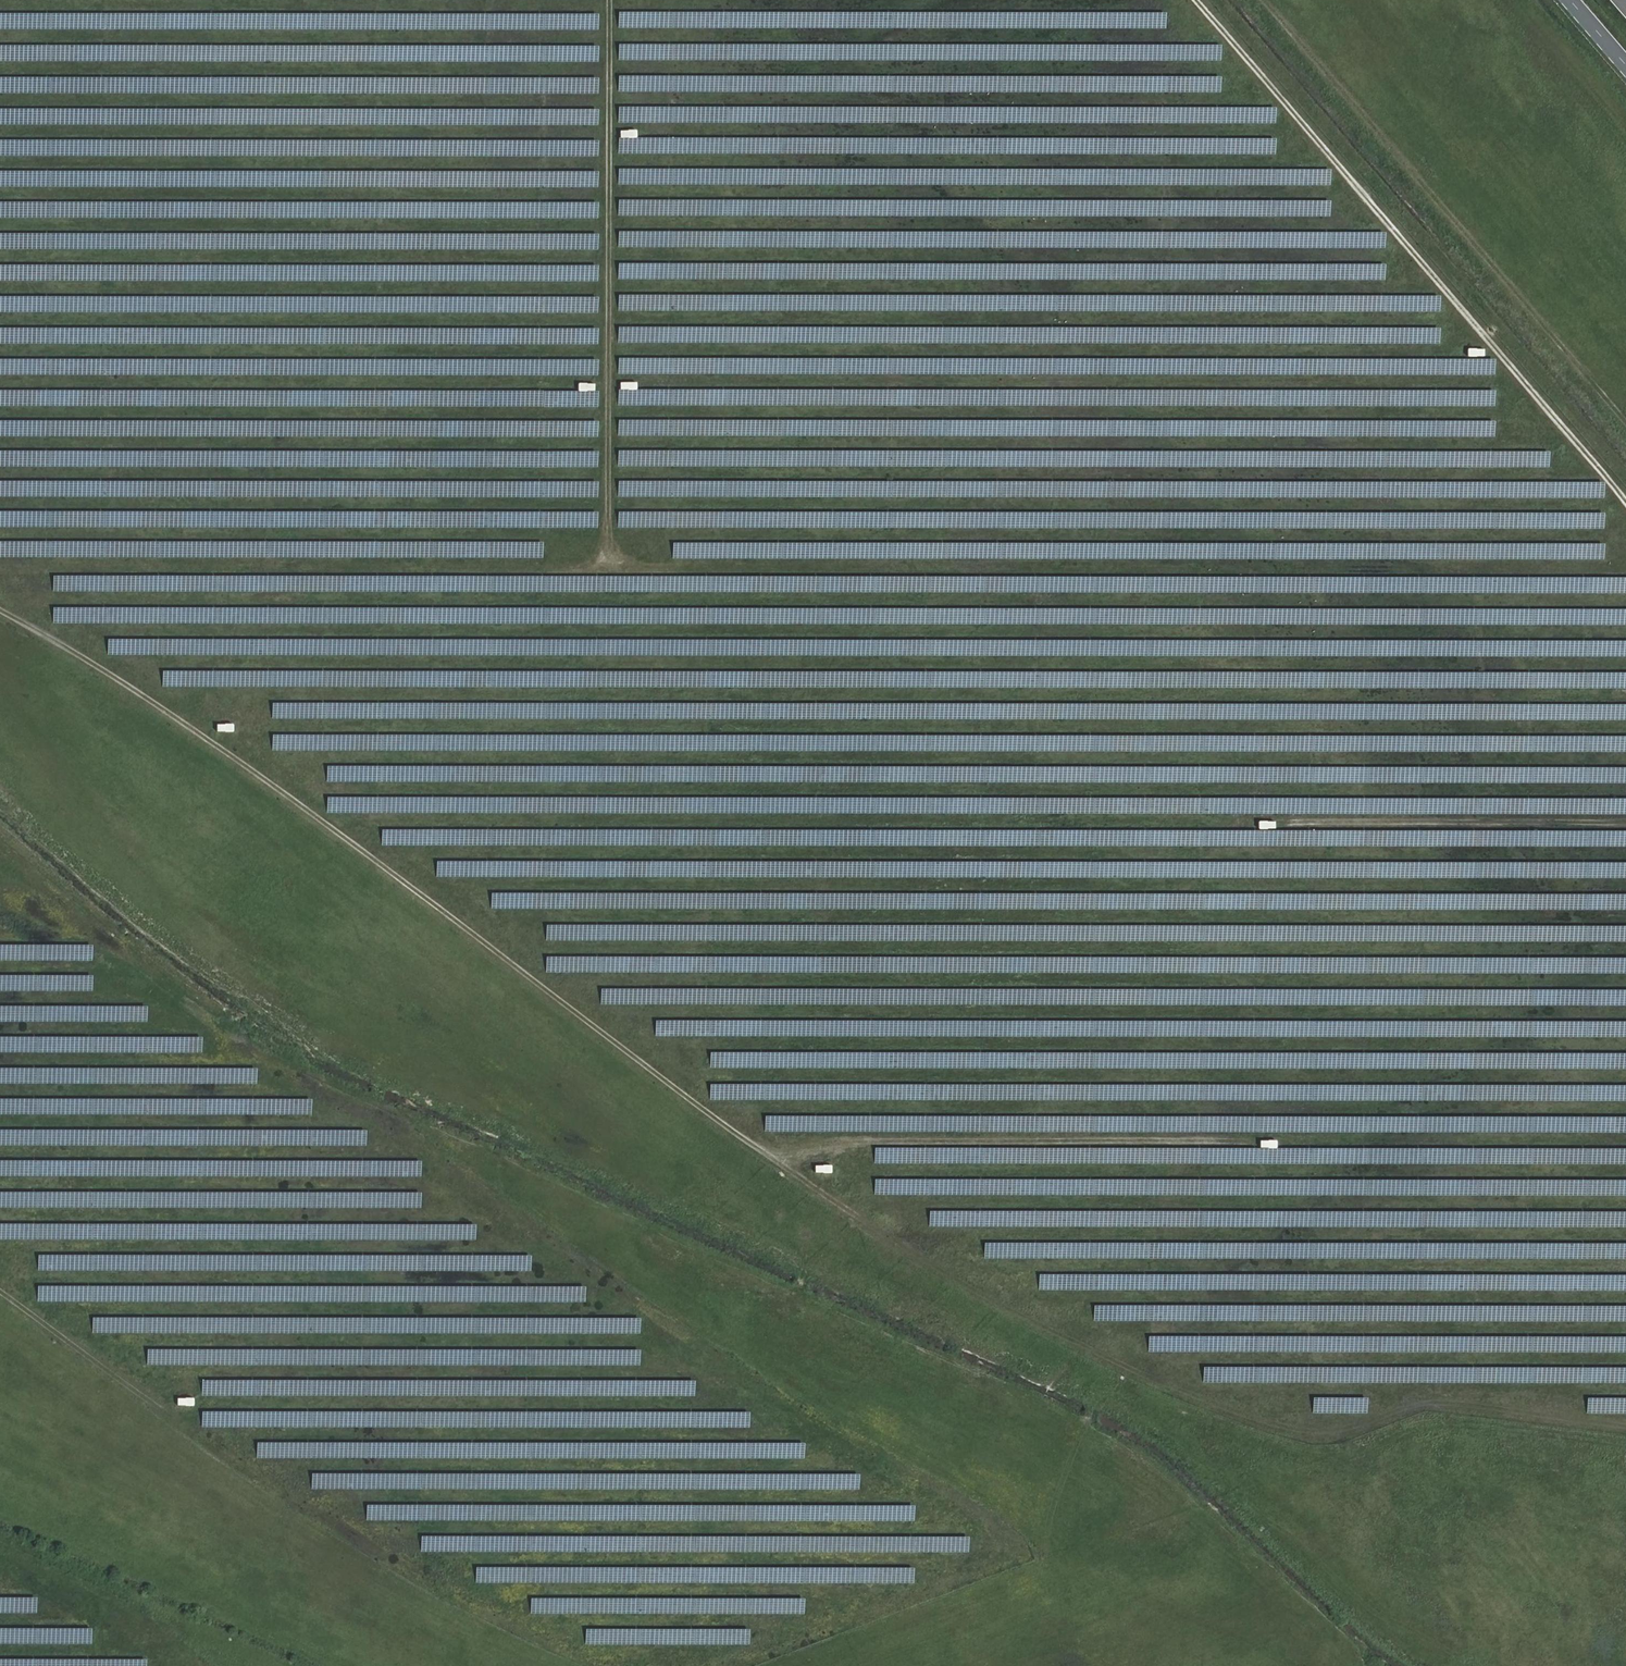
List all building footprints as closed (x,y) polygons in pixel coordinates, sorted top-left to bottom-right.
[(632,466),(633,454),(622,453),(621,465),(632,466)] [(795,1066),(965,1069),(966,1056),(795,1053),(795,1066)] [(815,1131),(965,1132),(965,1118),(815,1116),(815,1131)] [(1537,1258),(1538,1244),(1481,1243),(1481,1257),(1537,1258)] [(1549,1370),(1493,1370),(1493,1374),(1479,1374),(1479,1382),(1549,1382),(1549,1370)]
